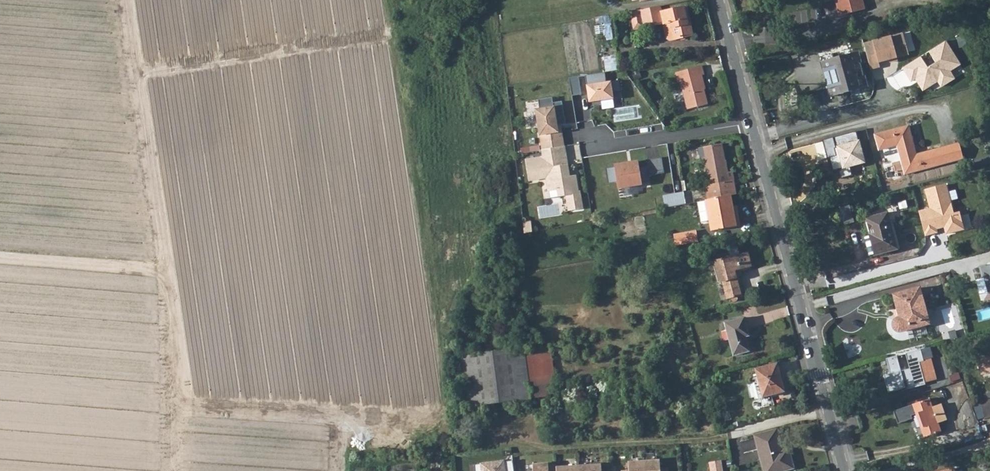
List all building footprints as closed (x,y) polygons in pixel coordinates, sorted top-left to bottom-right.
[(839,19),(865,12),(862,0),(834,0),(839,19)] [(659,7),(640,10),(640,11),(641,17),(643,28),(663,25),(666,39),(669,41),(692,36),(686,8),(661,13),(659,7)] [(904,36),(865,46),(871,71),(881,69),(880,64),(909,57),(904,36)] [(922,60),(904,71),(912,84),(918,80),(921,84),(918,85),(923,93),(938,84),(943,90),(956,82),(951,75),(962,69),(946,44),(929,55),(936,67),(929,71),(922,60)] [(605,57),(607,71),(617,70),(615,56),(605,57)] [(860,62),(826,71),(835,105),(869,96),(860,62)] [(704,66),(676,72),(678,82),(681,82),(687,110),(708,105),(702,77),(706,76),(704,66)] [(605,72),(585,75),(588,102),(613,99),(612,92),(620,91),(618,81),(606,82),(605,72)] [(578,76),(568,78),(571,96),(581,94),(578,76)] [(552,97),(538,99),(539,110),(536,110),(542,150),(562,147),(559,125),(565,124),(562,101),(553,103),(552,97)] [(904,130),(874,138),(878,153),(894,149),(902,178),(934,169),(930,156),(913,161),(904,130)] [(856,134),(833,140),(837,158),(827,161),(830,174),(838,172),(841,181),(852,178),(850,169),(864,165),(856,134)] [(706,186),(708,200),(731,196),(737,195),(733,172),(728,173),(726,161),(725,162),(722,144),(699,148),(701,158),(704,158),(709,185),(706,186)] [(562,147),(542,150),(543,158),(526,161),(529,179),(547,176),(549,191),(557,190),(559,198),(565,197),(568,212),(583,209),(580,191),(577,191),(575,176),(568,177),(564,147),(562,147)] [(661,157),(646,160),(647,166),(640,167),(639,162),(629,164),(629,163),(615,165),(615,166),(605,168),(608,184),(617,182),(618,189),(642,184),(642,183),(650,181),(649,176),(664,173),(661,157)] [(918,211),(925,236),(938,232),(937,230),(944,227),(945,235),(963,230),(959,211),(954,212),(947,184),(924,190),(929,208),(918,211)] [(683,192),(663,195),(665,208),(685,204),(683,192)] [(708,200),(706,201),(711,232),(740,228),(737,210),(734,211),(731,196),(708,200)] [(702,221),(709,220),(706,201),(700,202),(702,221)] [(847,223),(855,220),(853,212),(845,215),(847,223)] [(886,215),(865,220),(869,237),(862,239),(867,256),(874,254),(874,256),(895,250),(886,215)] [(696,230),(674,234),(676,244),(697,240),(696,230)] [(747,251),(717,259),(727,298),(732,297),(732,299),(733,301),(734,303),(736,303),(738,302),(740,301),(740,300),(740,298),(740,297),(739,295),(743,294),(736,267),(750,264),(747,251)] [(980,268),(983,279),(985,279),(989,294),(989,267),(987,268),(987,266),(980,268)] [(896,329),(903,329),(921,324),(927,322),(917,286),(891,293),(896,313),(890,315),(888,323),(892,328),(896,329)] [(743,318),(724,322),(732,355),(748,351),(744,336),(748,335),(743,318)] [(526,344),(465,351),(471,403),(533,395),(526,344)] [(897,356),(887,359),(891,375),(885,376),(890,393),(907,388),(905,382),(908,381),(910,389),(926,385),(926,383),(920,363),(924,361),(921,350),(906,354),(910,369),(902,372),(897,356)] [(985,372),(989,370),(989,356),(980,360),(985,372)] [(924,361),(920,363),(926,383),(938,380),(932,359),(924,361)] [(779,364),(756,370),(763,397),(786,391),(779,364)] [(931,399),(914,405),(925,438),(942,433),(939,424),(934,408),(931,399)] [(942,404),(934,408),(939,424),(948,421),(942,404)] [(756,436),(765,470),(783,470),(793,468),(788,449),(783,450),(778,430),(756,436)] [(474,466),(474,470),(505,470),(503,462),(503,461),(474,466)] [(503,462),(505,470),(514,470),(512,461),(503,462)] [(645,462),(645,470),(669,470),(669,469),(661,469),(661,461),(645,462)] [(708,462),(709,470),(723,470),(722,461),(708,462)] [(645,462),(629,463),(630,470),(645,470),(645,462)]
